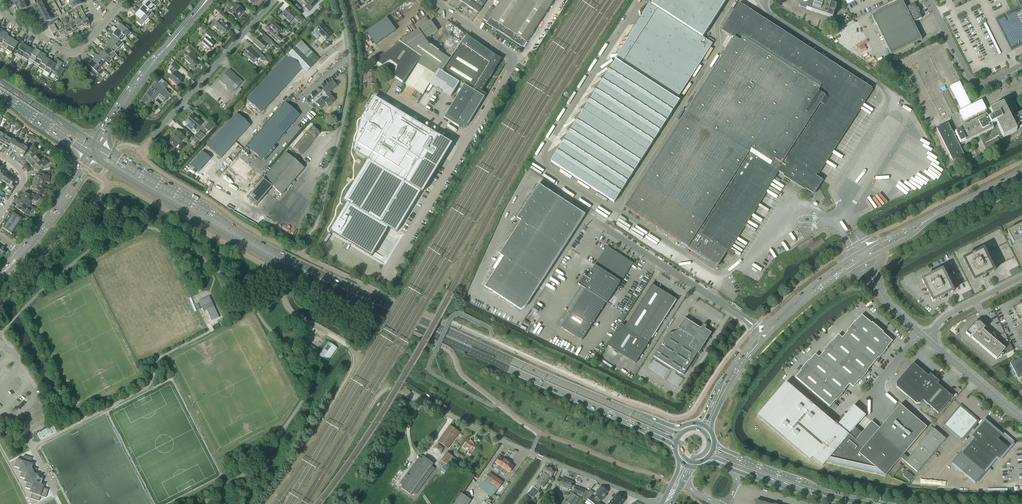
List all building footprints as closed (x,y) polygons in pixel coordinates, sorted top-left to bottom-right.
[(80,2),(79,0),(78,0),(69,5),(70,6),(71,6),(72,9),(83,3),(82,1),(80,2)] [(143,2),(141,4),(152,13),(156,9),(146,0),(141,0),(143,2)] [(156,9),(160,4),(159,2),(156,0),(146,0),(156,9)] [(241,4),(237,0),(232,0),(229,3),(233,6),(228,12),(237,20),(244,12),(239,7),(241,4)] [(307,5),(304,8),(309,12),(318,1),(317,0),(301,0),(307,5)] [(460,6),(463,7),(464,5),(465,6),(466,5),(471,9),(477,0),(476,0),(464,0),(462,3),(460,6)] [(477,0),(471,9),(478,13),(479,14),(484,5),(477,0)] [(487,24),(492,28),(494,29),(494,31),(493,32),(496,33),(497,31),(522,48),(526,42),(537,26),(541,21),(548,10),(554,0),(502,0),(497,7),(495,9),(494,12),(492,14),(490,17),(490,18),(490,19),(487,24)] [(651,5),(649,3),(642,14),(642,16),(615,59),(616,60),(615,61),(616,61),(606,67),(609,71),(600,77),(603,81),(594,87),(596,91),(587,98),(590,101),(581,108),(583,111),(574,118),(577,122),(568,128),(570,132),(561,138),(564,142),(551,162),(614,203),(678,102),(679,103),(682,98),(679,96),(714,41),(709,38),(707,41),(702,38),(727,0),(655,0),(651,5)] [(747,0),(742,0),(739,4),(739,3),(721,31),(734,39),(625,208),(716,266),(764,192),(778,201),(789,185),(775,175),(777,172),(812,194),(821,180),(814,176),(870,88),(743,6),(745,4),(747,0)] [(797,0),(800,7),(807,9),(806,10),(832,19),(836,6),(818,0),(797,0)] [(1018,7),(1010,11),(995,19),(1011,51),(1014,49),(1021,45),(1021,0),(1015,0),(1018,7)] [(914,4),(905,8),(902,1),(871,16),(892,55),(921,40),(913,23),(921,19),(918,13),(919,12),(917,8),(916,9),(914,4)] [(44,4),(43,5),(41,2),(30,8),(31,9),(33,8),(35,11),(45,6),(44,4)] [(25,5),(26,4),(25,3),(15,8),(17,11),(15,12),(16,14),(27,8),(25,5)] [(140,3),(137,6),(140,9),(139,10),(139,11),(149,20),(154,15),(153,14),(152,13),(141,4),(140,3)] [(45,8),(46,8),(45,6),(35,11),(36,14),(34,15),(35,17),(46,11),(45,8)] [(139,11),(139,10),(135,8),(133,11),(136,13),(134,16),(139,20),(137,22),(141,26),(143,24),(144,25),(149,20),(139,11)] [(287,9),(281,15),(289,23),(293,19),(297,22),(301,18),(293,11),(291,9),(289,11),(287,9)] [(49,13),(47,14),(46,11),(35,17),(36,18),(38,17),(39,20),(50,15),(49,13)] [(224,24),(227,20),(219,14),(215,19),(218,22),(214,27),(219,32),(217,34),(222,37),(229,29),(224,24)] [(49,17),(50,16),(50,15),(39,20),(41,23),(38,24),(39,26),(51,20),(49,17)] [(80,20),(84,27),(89,24),(86,17),(80,20)] [(430,22),(426,17),(414,25),(417,31),(430,22)] [(79,18),(73,21),(78,30),(84,27),(80,20),(79,18)] [(376,45),(396,30),(387,18),(367,32),(376,45)] [(73,33),(78,30),(73,21),(68,23),(69,26),(73,33)] [(305,21),(300,27),(302,29),(303,30),(309,24),(307,23),(305,21)] [(423,58),(427,61),(439,69),(442,71),(450,60),(435,50),(430,46),(425,40),(438,31),(431,21),(430,22),(417,31),(401,43),(414,52),(421,56),(423,58)] [(999,55),(1001,54),(984,21),(980,23),(981,25),(984,24),(999,55)] [(127,39),(131,34),(117,22),(115,24),(118,27),(116,29),(127,39)] [(277,35),(282,29),(275,23),(267,31),(280,42),(282,39),(277,35)] [(316,31),(315,32),(319,37),(320,35),(325,40),(326,40),(331,35),(324,28),(325,28),(322,25),(316,31)] [(67,36),(73,33),(69,26),(63,29),(67,36)] [(116,29),(113,26),(110,29),(114,32),(112,34),(123,44),(123,43),(127,39),(116,29)] [(10,31),(7,29),(5,33),(2,31),(0,35),(0,46),(1,47),(7,36),(10,31)] [(61,39),(67,36),(63,29),(58,31),(58,32),(60,37),(61,39)] [(112,34),(110,32),(108,35),(111,38),(109,40),(120,50),(124,45),(123,43),(123,44),(112,34)] [(210,40),(213,38),(208,33),(204,37),(207,39),(206,40),(205,40),(203,43),(200,47),(205,51),(206,50),(208,51),(210,49),(210,50),(213,47),(212,46),(214,44),(210,40)] [(15,36),(11,34),(9,38),(7,36),(1,47),(0,48),(5,52),(13,40),(15,36)] [(492,74),(495,68),(489,65),(491,61),(489,60),(466,44),(471,38),(467,35),(450,60),(442,71),(449,76),(464,85),(444,118),(459,127),(460,128),(462,128),(463,128),(464,128),(466,127),(467,126),(468,125),(471,119),(486,94),(481,91),(490,77),(491,77),(493,74),(492,74)] [(11,55),(21,39),(17,37),(15,41),(13,40),(5,52),(11,55)] [(109,40),(106,37),(103,40),(107,43),(105,45),(115,54),(116,54),(120,50),(109,40)] [(272,42),(266,37),(262,41),(258,37),(253,43),(261,51),(266,45),(268,46),(271,43),(275,47),(274,48),(277,50),(278,50),(279,52),(281,50),(279,48),(272,42)] [(494,54),(471,38),(466,44),(489,60),(494,54)] [(28,47),(30,43),(27,42),(25,45),(22,44),(15,56),(21,59),(28,47)] [(105,45),(103,43),(100,47),(103,49),(102,51),(113,61),(117,56),(116,54),(115,54),(105,45)] [(396,78),(414,52),(401,43),(377,59),(375,63),(383,68),(390,63),(396,67),(393,76),(396,78)] [(35,49),(36,47),(33,45),(30,49),(28,47),(21,59),(27,63),(28,61),(35,49)] [(40,53),(43,49),(39,47),(37,50),(35,49),(28,61),(33,64),(40,53)] [(197,54),(191,48),(190,48),(188,50),(191,53),(185,60),(190,64),(188,67),(192,70),(198,64),(195,61),(197,59),(194,56),(197,54)] [(254,53),(250,49),(249,48),(243,54),(253,64),(259,58),(260,59),(260,60),(261,61),(262,61),(263,62),(266,59),(256,50),(254,53)] [(313,66),(307,59),(295,48),(288,54),(287,53),(284,57),(299,71),(302,68),(306,73),(313,66)] [(102,51),(98,49),(96,51),(99,54),(97,56),(107,64),(108,66),(113,61),(102,51)] [(45,57),(48,52),(45,50),(43,54),(40,53),(33,64),(39,67),(45,57)] [(97,56),(93,52),(90,55),(94,58),(92,60),(102,69),(107,64),(97,56)] [(403,82),(421,56),(414,52),(396,78),(403,82)] [(502,59),(495,55),(494,54),(489,60),(491,61),(489,65),(495,68),(500,59),(501,60),(502,59)] [(50,61),(53,57),(49,55),(47,59),(45,57),(39,67),(37,69),(43,73),(50,61)] [(92,60),(89,57),(86,60),(89,63),(88,65),(85,69),(95,77),(98,74),(102,69),(92,60)] [(261,113),(299,71),(284,57),(274,68),(275,69),(247,99),(261,113)] [(60,67),(62,63),(55,58),(52,62),(50,61),(43,73),(49,76),(51,71),(55,74),(57,76),(58,78),(58,79),(64,69),(60,67)] [(439,69),(427,61),(423,58),(406,85),(423,95),(439,69)] [(171,73),(173,75),(170,78),(179,86),(184,80),(176,73),(177,71),(178,71),(180,69),(174,63),(172,66),(173,67),(170,70),(172,71),(171,73)] [(233,93),(243,82),(229,70),(219,81),(233,93)] [(439,70),(430,84),(438,89),(443,92),(451,97),(460,83),(439,70)] [(376,85),(377,71),(369,71),(369,85),(376,85)] [(149,91),(145,94),(146,95),(148,97),(150,98),(149,99),(151,100),(151,99),(153,101),(159,94),(165,100),(165,99),(166,99),(170,94),(166,91),(165,89),(162,86),(163,84),(162,84),(164,82),(158,77),(154,81),(155,82),(156,83),(155,84),(154,85),(154,84),(148,90),(149,91)] [(321,109),(326,105),(328,107),(335,101),(329,94),(337,86),(333,81),(322,90),(327,95),(328,97),(324,101),(321,99),(316,103),(321,109)] [(951,86),(950,87),(951,89),(959,105),(961,109),(968,106),(968,107),(959,111),(964,121),(982,112),(986,110),(982,101),(982,100),(973,104),(971,106),(970,105),(971,105),(969,102),(959,82),(957,83),(951,86)] [(953,114),(958,111),(947,91),(943,94),(953,114)] [(336,223),(331,232),(331,233),(331,232),(372,257),(372,256),(374,252),(386,232),(387,232),(387,231),(388,229),(389,228),(397,233),(398,231),(398,230),(417,199),(418,196),(421,192),(423,193),(437,170),(448,152),(453,144),(451,143),(439,136),(439,135),(436,134),(423,126),(417,122),(408,117),(401,113),(375,97),(362,118),(358,133),(355,146),(354,151),(368,160),(361,172),(348,194),(344,201),(348,203),(336,223)] [(285,103),(248,147),(261,159),(262,159),(288,128),(298,116),(299,115),(285,103)] [(1014,117),(1015,119),(1012,121),(1009,116),(1013,114),(1009,106),(1005,108),(1003,104),(989,111),(992,115),(987,117),(986,116),(959,129),(960,131),(953,134),(947,123),(936,128),(953,161),(964,156),(958,145),(965,142),(966,143),(990,131),(992,135),(981,140),(981,141),(986,149),(985,150),(986,150),(1000,143),(1000,142),(999,142),(997,139),(1002,136),(1003,138),(1017,131),(1015,127),(1018,125),(1019,128),(1021,127),(1021,112),(1014,117)] [(221,159),(250,126),(236,114),(207,147),(221,159)] [(192,115),(186,122),(189,124),(186,127),(190,130),(192,128),(196,130),(202,124),(192,115)] [(301,156),(320,133),(312,127),(293,149),(301,156)] [(8,131),(6,129),(5,132),(5,133),(0,142),(0,146),(2,144),(4,145),(9,137),(6,135),(8,131)] [(175,148),(184,138),(176,130),(172,135),(174,136),(169,142),(175,148)] [(15,140),(17,136),(15,135),(14,138),(15,138),(14,140),(8,150),(10,151),(11,149),(14,151),(19,143),(15,140)] [(14,140),(13,139),(9,137),(4,145),(7,147),(6,149),(8,150),(14,140)] [(24,144),(23,143),(22,145),(19,143),(14,151),(16,152),(15,155),(17,156),(23,145),(24,144)] [(23,145),(17,156),(19,157),(21,155),(23,156),(28,148),(29,146),(26,144),(25,145),(24,144),(23,145)] [(30,165),(38,159),(36,156),(39,153),(35,148),(26,156),(28,158),(26,160),(30,165)] [(202,151),(190,165),(198,172),(210,159),(202,151)] [(294,181),(304,169),(286,153),(263,179),(272,187),(282,195),(292,184),(293,185),(295,182),(294,181)] [(243,155),(231,169),(250,185),(262,171),(243,155)] [(39,171),(42,169),(48,163),(44,159),(41,161),(38,159),(30,165),(35,170),(37,169),(39,171)] [(4,185),(9,177),(4,174),(6,171),(3,170),(0,174),(0,183),(4,185)] [(50,177),(42,174),(38,173),(37,176),(35,176),(33,182),(43,185),(44,181),(48,183),(50,177)] [(9,177),(4,185),(8,188),(6,191),(10,193),(16,184),(14,182),(15,181),(13,180),(9,177)] [(256,205),(272,187),(263,179),(255,189),(247,198),(256,205)] [(42,188),(43,185),(33,182),(31,189),(34,190),(33,193),(45,196),(47,190),(42,188)] [(507,238),(508,241),(500,255),(504,258),(485,287),(521,310),(526,307),(585,215),(539,185),(533,189),(534,192),(528,195),(530,198),(524,202),(526,205),(520,209),(521,212),(515,215),(517,218),(521,221),(515,225),(517,228),(511,232),(513,235),(512,235),(507,238)] [(36,202),(38,199),(30,193),(28,195),(25,193),(21,199),(29,205),(33,200),(36,202)] [(21,199),(15,207),(27,215),(29,211),(27,209),(29,205),(21,199)] [(8,215),(7,216),(8,217),(9,218),(8,220),(17,227),(22,219),(24,220),(25,219),(19,215),(18,216),(13,213),(11,216),(9,214),(8,214),(8,215)] [(12,234),(17,227),(8,220),(6,223),(4,222),(3,222),(2,223),(3,224),(4,225),(3,228),(12,234)] [(1007,231),(1013,243),(1021,239),(1021,223),(1007,231)] [(586,290),(562,328),(582,341),(606,303),(607,304),(616,289),(621,282),(632,263),(607,247),(587,278),(583,276),(578,285),(582,287),(586,290)] [(986,275),(994,271),(983,249),(975,253),(972,253),(971,255),(963,259),(974,281),(982,277),(982,278),(985,278),(986,276),(986,275)] [(1020,271),(1018,268),(1010,272),(1009,272),(1011,276),(1020,271)] [(945,296),(953,292),(942,270),(934,274),(931,273),(930,276),(922,280),(933,302),(941,298),(941,299),(944,299),(945,296)] [(635,363),(649,343),(676,300),(652,285),(625,327),(622,324),(608,346),(635,363)] [(972,295),(971,292),(970,292),(962,296),(964,300),(972,295)] [(212,321),(219,318),(209,297),(198,302),(203,312),(207,311),(212,321)] [(1015,308),(1012,309),(1018,321),(1021,319),(1021,304),(1015,308)] [(872,322),(871,323),(861,315),(856,322),(851,326),(867,340),(877,327),(872,322)] [(705,329),(705,327),(706,327),(706,326),(706,325),(705,325),(704,325),(703,325),(702,326),(701,329),(684,318),(673,336),(669,334),(654,357),(683,375),(697,353),(698,353),(711,333),(705,329)] [(970,327),(966,332),(966,334),(970,337),(979,345),(980,345),(983,348),(996,359),(1000,355),(1001,356),(1001,357),(1002,356),(1003,355),(1005,354),(1013,350),(1009,342),(1004,345),(1003,346),(1002,346),(996,341),(994,339),(992,338),(989,336),(988,335),(988,334),(983,330),(985,328),(986,328),(985,328),(979,322),(974,323),(970,327)] [(857,351),(867,340),(851,326),(847,331),(842,338),(854,348),(857,351)] [(892,341),(883,333),(883,332),(877,327),(867,340),(883,354),(887,349),(886,348),(892,341)] [(854,348),(842,338),(838,334),(832,341),(828,345),(844,359),(854,348)] [(879,358),(883,354),(867,340),(857,351),(872,364),(878,358),(879,358)] [(327,362),(336,349),(328,343),(319,356),(327,362)] [(834,371),(844,359),(828,345),(823,350),(824,351),(819,357),(818,357),(832,369),(834,371)] [(872,364),(857,351),(854,348),(844,359),(863,376),(868,372),(867,371),(872,364)] [(818,357),(819,357),(815,354),(809,361),(808,360),(804,365),(822,380),(832,369),(818,357)] [(1011,363),(1011,364),(1010,365),(1009,366),(1008,368),(1008,369),(1009,371),(1010,372),(1011,373),(1012,374),(1014,374),(1016,374),(1018,375),(1020,378),(1021,378),(1021,377),(1021,357),(1011,363)] [(859,381),(863,376),(844,359),(834,371),(849,384),(853,387),(859,380),(859,381)] [(930,374),(928,376),(913,363),(896,383),(896,387),(916,404),(920,404),(923,401),(938,414),(952,397),(937,384),(939,382),(930,374)] [(812,392),(822,380),(804,365),(800,370),(801,370),(795,377),(812,392)] [(849,384),(834,371),(832,369),(822,380),(840,396),(844,391),(843,390),(849,384)] [(836,401),(840,396),(822,380),(812,392),(830,407),(835,400),(836,401)] [(927,427),(900,405),(880,429),(871,422),(856,439),(849,434),(865,416),(853,406),(837,425),(786,383),(757,416),(809,461),(812,458),(822,466),(826,462),(884,476),(885,476),(927,427)] [(945,424),(944,425),(945,426),(946,426),(950,430),(956,434),(958,437),(960,438),(961,439),(961,440),(962,439),(963,438),(965,435),(968,432),(971,428),(975,431),(978,428),(974,424),(977,421),(960,407),(946,423),(945,424)] [(953,463),(952,464),(953,464),(954,465),(973,481),(974,482),(975,483),(975,482),(976,481),(977,480),(986,469),(994,461),(996,458),(997,458),(997,459),(998,460),(999,460),(1000,460),(1001,458),(1002,457),(1006,452),(1009,449),(998,439),(1001,435),(994,429),(995,427),(993,425),(991,427),(984,421),(978,428),(975,431),(975,432),(973,435),(972,436),(971,436),(972,437),(973,438),(974,439),(973,440),(964,450),(955,460),(954,462),(953,463)] [(448,448),(459,432),(449,425),(438,441),(448,448)] [(40,439),(56,431),(53,426),(37,434),(40,439)] [(904,454),(901,458),(905,461),(904,462),(917,472),(945,439),(933,429),(908,458),(904,454)] [(467,440),(463,447),(466,449),(467,450),(469,452),(467,454),(470,456),(471,453),(475,449),(476,446),(474,445),(474,444),(472,443),(472,442),(470,440),(469,441),(467,440)] [(443,448),(438,444),(433,448),(435,454),(441,454),(443,448)] [(445,467),(452,456),(447,452),(439,463),(442,465),(444,466),(445,467)] [(32,458),(24,455),(22,460),(17,459),(14,467),(19,469),(18,472),(21,473),(20,478),(25,479),(24,482),(27,483),(25,488),(30,490),(29,493),(32,494),(30,499),(38,501),(40,496),(45,498),(48,490),(43,488),(44,485),(41,484),(43,479),(38,478),(38,475),(36,474),(37,469),(32,467),(33,464),(30,463),(32,458)] [(456,463),(457,460),(452,456),(445,467),(444,466),(442,469),(441,472),(444,474),(446,471),(447,472),(450,467),(450,466),(451,467),(451,466),(453,467),(456,463)] [(422,459),(419,457),(400,483),(403,486),(401,488),(411,495),(413,493),(415,495),(432,472),(427,469),(427,468),(421,464),(424,461),(422,460),(422,459)] [(432,466),(434,464),(424,457),(422,459),(422,460),(424,461),(421,464),(427,468),(427,469),(432,472),(435,468),(432,466)] [(505,459),(503,458),(501,461),(499,459),(496,463),(499,465),(496,469),(500,472),(507,461),(507,460),(505,459)] [(507,461),(500,472),(504,474),(507,471),(510,472),(512,468),(514,466),(512,464),(510,463),(510,462),(509,461),(508,461),(507,461)] [(890,475),(889,475),(892,478),(894,476),(899,471),(902,466),(899,464),(894,470),(890,475)] [(551,478),(555,471),(547,466),(543,473),(551,478)] [(909,481),(913,477),(906,471),(902,476),(909,481)] [(491,484),(496,478),(489,473),(485,480),(491,484)] [(551,478),(543,473),(539,479),(546,483),(548,480),(552,482),(554,479),(551,478)] [(503,482),(496,478),(491,484),(498,489),(503,482)] [(570,490),(573,483),(562,478),(561,480),(559,479),(556,485),(559,486),(570,490)] [(543,488),(546,483),(539,479),(536,483),(543,488)] [(498,489),(491,484),(485,480),(484,480),(485,480),(479,488),(492,497),(492,498),(495,500),(497,497),(494,495),(498,489)] [(597,493),(595,496),(600,500),(602,501),(606,495),(605,495),(608,491),(601,486),(596,492),(597,493)] [(528,494),(528,495),(532,498),(538,490),(534,488),(533,487),(528,494)] [(575,487),(573,492),(576,493),(575,494),(587,501),(591,496),(587,493),(588,492),(584,490),(575,487)] [(471,500),(461,493),(454,503),(468,503),(471,500)] [(579,499),(571,494),(566,502),(564,501),(562,503),(575,503),(579,499)] [(625,500),(617,494),(609,503),(622,503),(625,500)] [(585,503),(601,503),(598,502),(594,498),(591,496),(585,503)]
